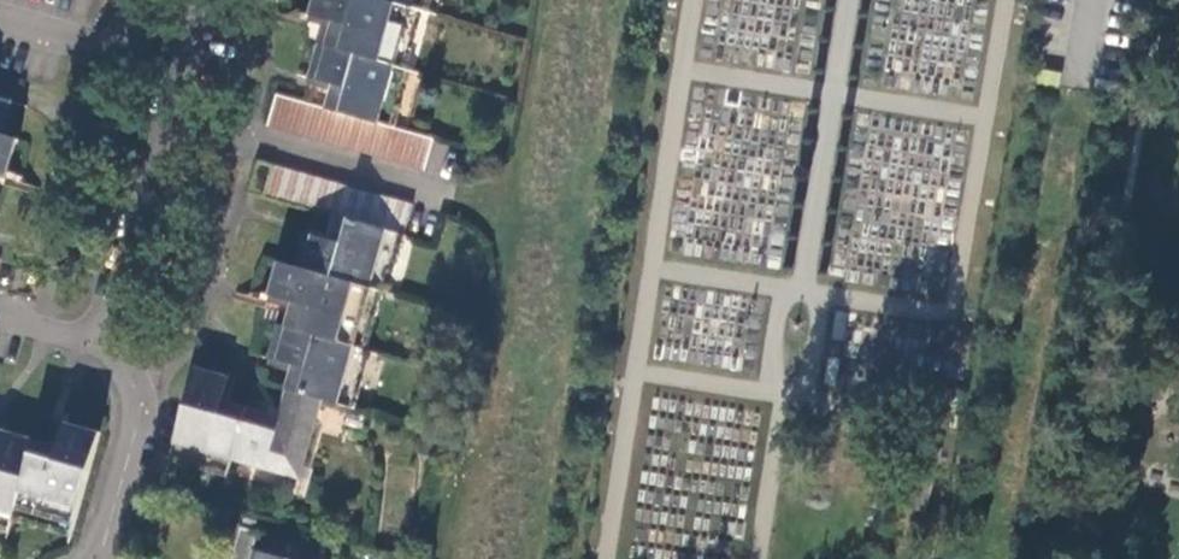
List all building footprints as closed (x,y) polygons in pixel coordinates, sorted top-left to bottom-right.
[(318,17),(343,24),(336,47),(396,63),(403,41),(398,39),(407,4),(392,0),(323,0),(318,17)] [(407,4),(422,8),(424,0),(392,0),(407,4)] [(336,47),(328,44),(318,78),(341,85),(335,109),(389,125),(406,66),(396,63),(336,47)] [(278,92),(269,125),(426,169),(436,137),(400,126),(399,128),(389,125),(335,109),(303,99),(278,92)] [(1,169),(11,135),(0,132),(0,169),(1,169)] [(275,165),(259,161),(250,193),(266,197),(275,165)] [(266,197),(311,210),(339,219),(341,217),(343,218),(399,234),(406,236),(415,205),(275,165),(266,197)] [(313,235),(302,270),(367,289),(382,293),(399,234),(343,218),(335,242),(313,235)] [(302,270),(286,266),(277,299),(301,306),(293,330),(356,348),(364,322),(358,321),(367,289),(302,270)] [(293,330),(286,328),(277,361),(301,367),(293,392),(323,400),(349,408),(366,350),(356,348),(293,330)] [(195,374),(172,453),(230,470),(234,458),(246,415),(223,408),(229,384),(195,374)] [(293,392),(289,391),(280,420),(247,409),(246,415),(234,458),(301,479),(323,400),(293,392)] [(75,520),(98,440),(63,431),(57,454),(32,447),(14,508),(39,515),(41,510),(75,520)] [(9,526),(12,515),(14,508),(32,447),(0,437),(0,523),(9,526)] [(72,532),(75,520),(41,510),(39,515),(14,508),(12,515),(72,532)] [(231,558),(292,558),(253,548),(259,529),(241,524),(231,558)]
